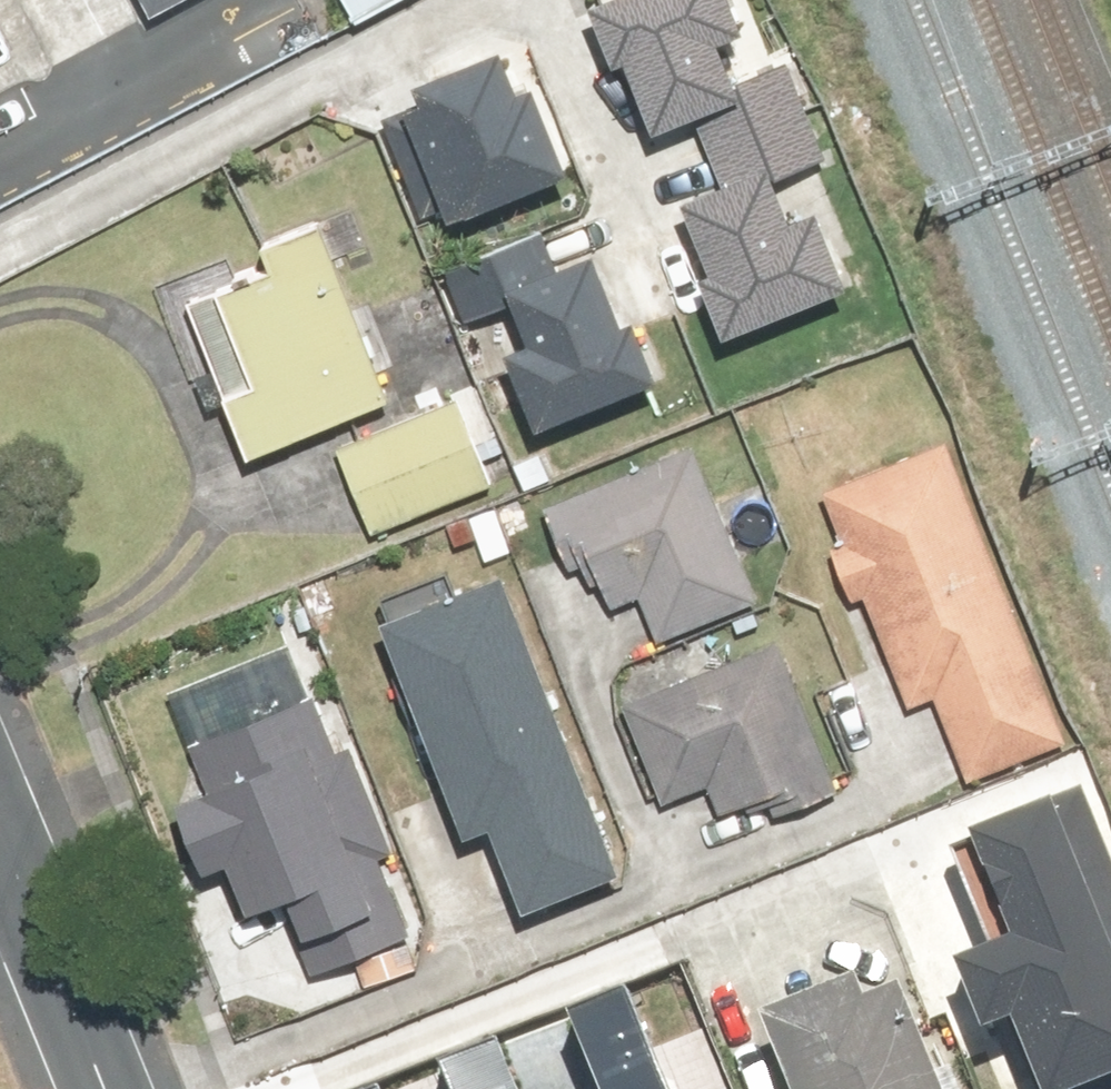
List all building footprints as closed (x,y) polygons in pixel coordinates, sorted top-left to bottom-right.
[(359,17),(391,0),(350,0),(359,17)] [(619,53),(629,49),(657,122),(702,105),(716,139),(810,102),(793,58),(743,77),(724,29),(745,21),(737,0),(598,0),(619,53)] [(428,88),(412,94),(452,201),(576,155),(545,72),(522,81),(507,41),(422,73),(428,88)] [(703,266),(727,326),(846,279),(818,206),(797,214),(777,165),(827,145),(810,102),(716,139),(729,172),(684,189),(712,263),(703,266)] [(188,262),(246,443),(402,393),(344,213),(188,262)] [(548,229),(458,266),(524,422),(662,364),(637,307),(627,311),(599,244),(561,260),(548,229)] [(325,433),(360,534),(493,487),(458,386),(325,433)] [(946,438),(818,498),(955,788),(1083,727),(946,438)] [(686,452),(538,498),(586,654),(752,603),(686,452)] [(504,565),(380,615),(502,913),(626,862),(504,565)] [(773,632),(621,700),(689,851),(841,783),(773,632)] [(319,698),(193,741),(288,1018),(414,975),(319,698)] [(1063,776),(935,824),(1035,1088),(1102,1088),(1110,1086),(1110,901),(1063,776)] [(777,1032),(802,1088),(984,1088),(931,966),(777,1032)] [(601,1088),(661,1088),(624,987),(571,1006),(601,1088)] [(461,1088),(521,1088),(501,1034),(448,1053),(461,1088)]
